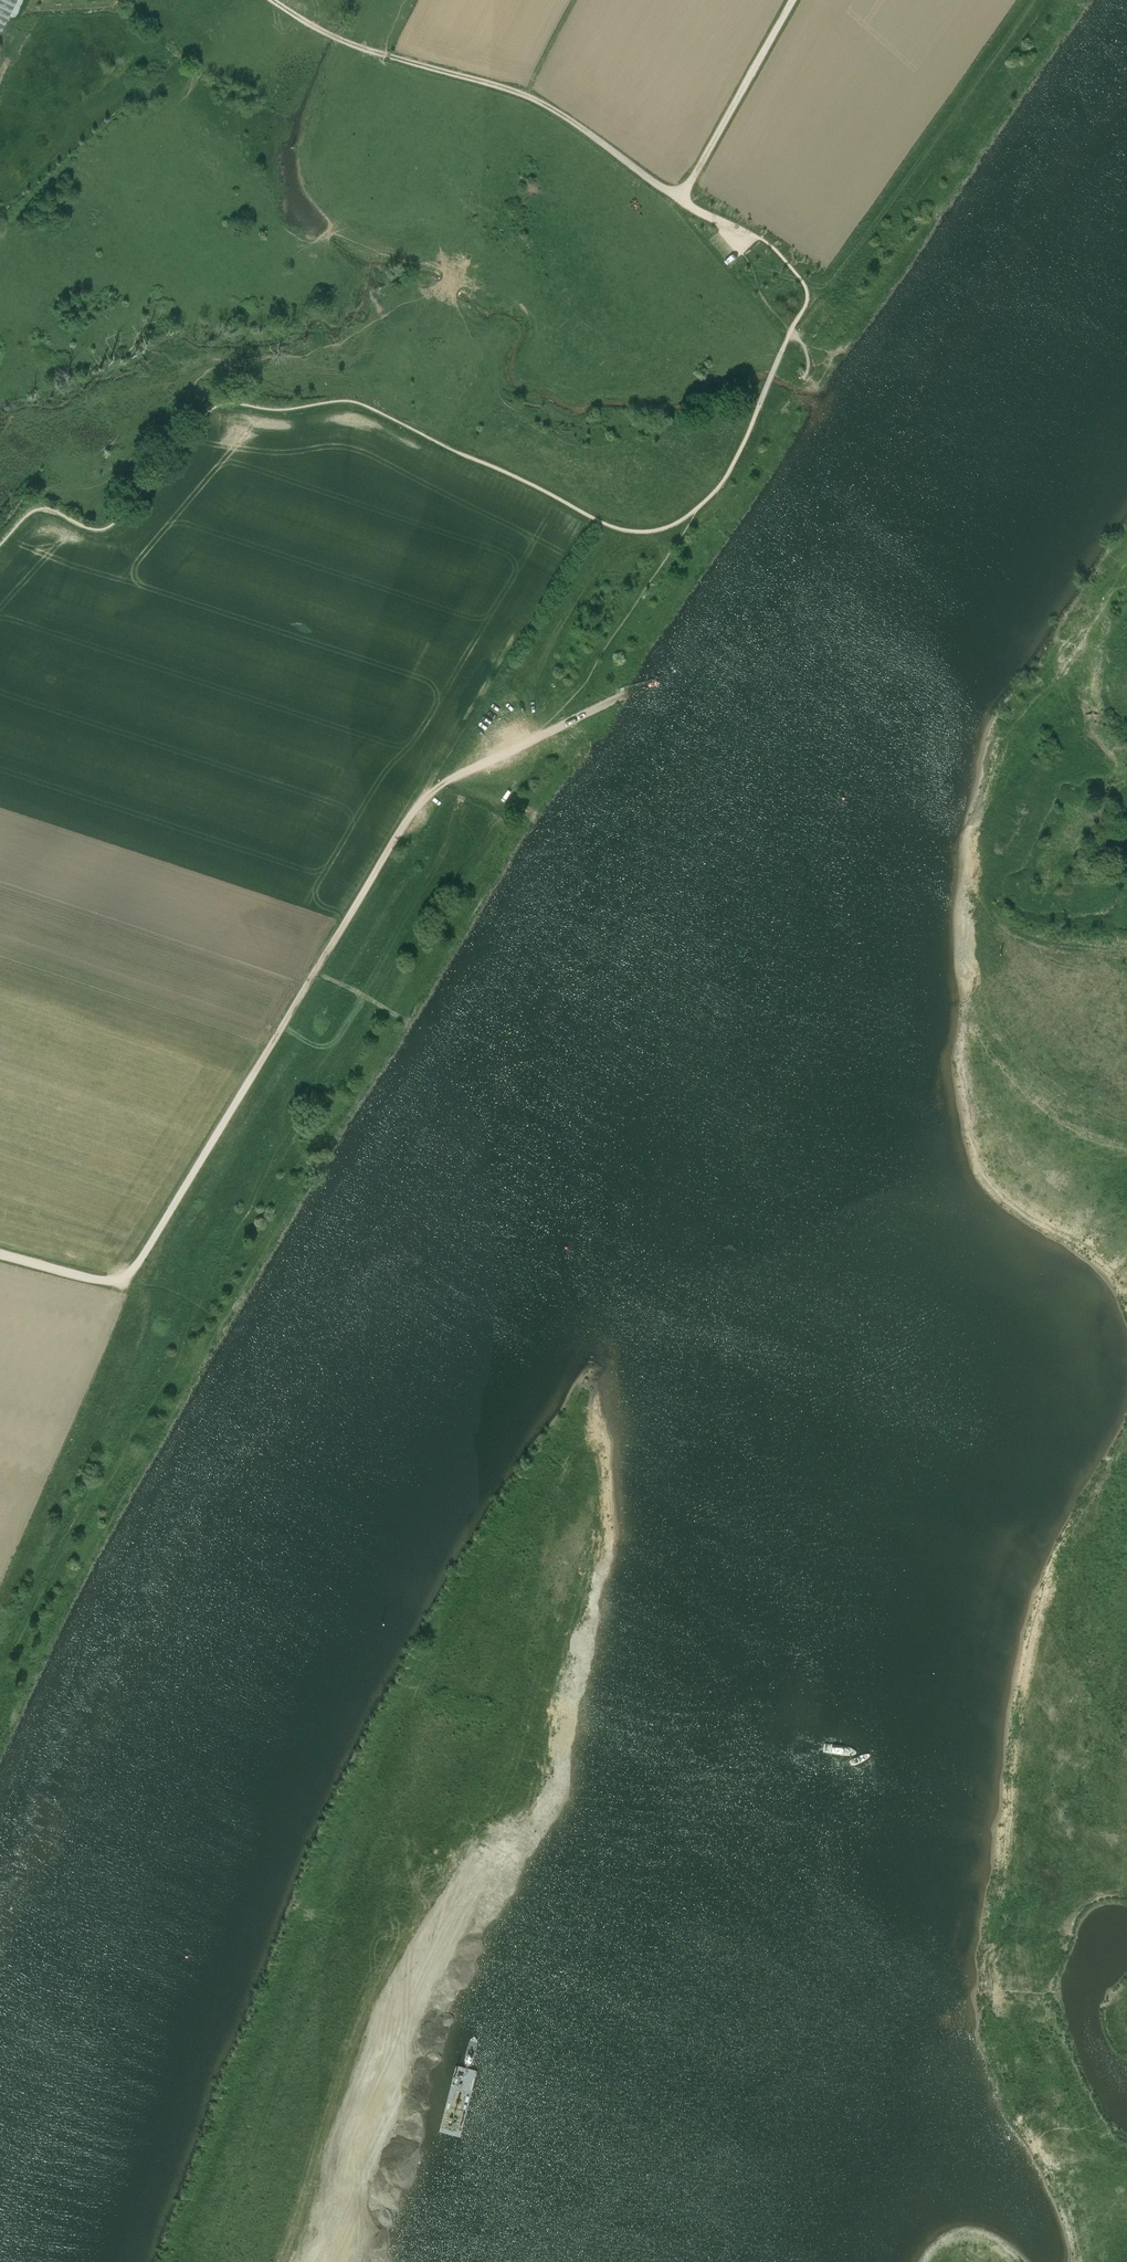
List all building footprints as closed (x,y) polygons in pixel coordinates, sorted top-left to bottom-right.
[(10,16),(15,18),(25,0),(0,0),(0,35),(10,16)]
